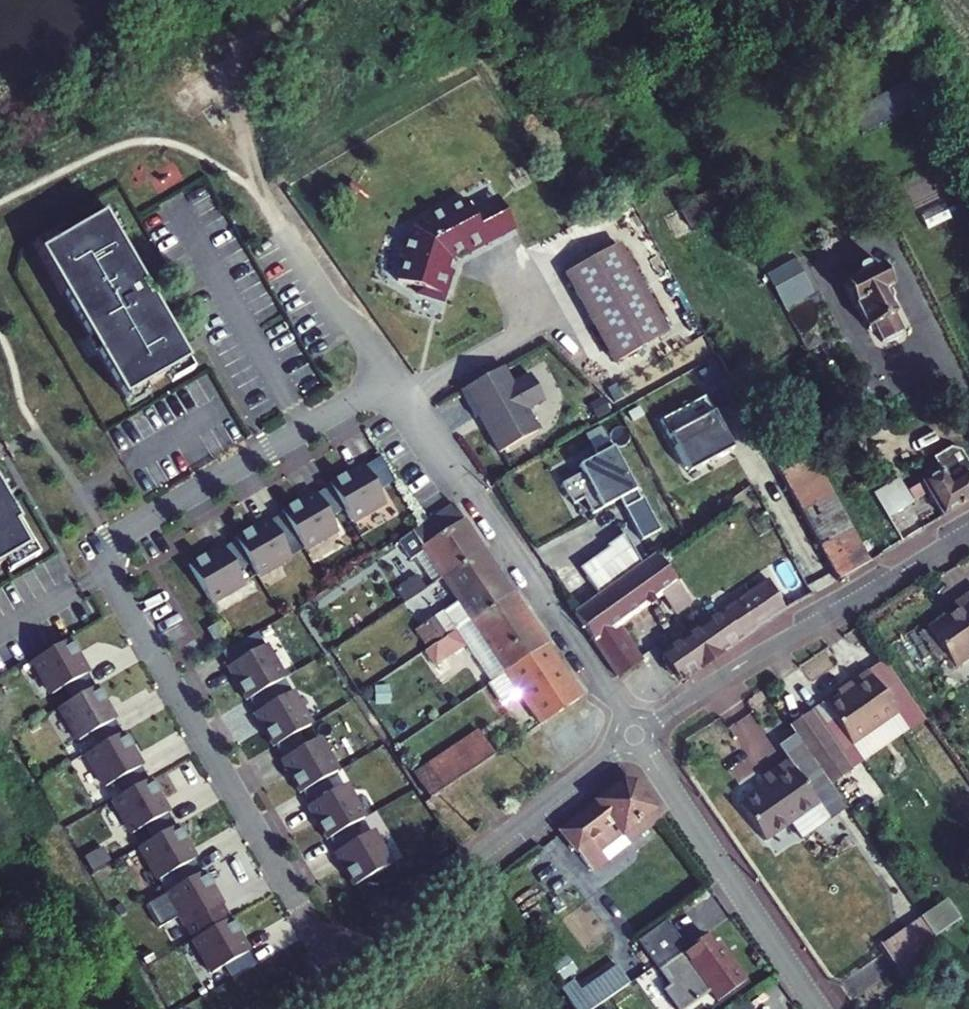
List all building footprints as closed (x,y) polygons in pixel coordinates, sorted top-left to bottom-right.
[(850,113),(862,135),(922,101),(910,79),(850,113)] [(691,227),(722,211),(712,191),(681,207),(691,227)] [(470,209),(486,241),(513,228),(497,195),(470,209)] [(445,267),(448,256),(463,248),(465,252),(486,241),(470,209),(465,200),(446,209),(444,205),(422,216),(424,220),(412,226),(410,233),(406,232),(399,255),(404,256),(397,279),(418,285),(417,291),(442,298),(451,268),(445,267)] [(189,363),(103,215),(39,252),(125,399),(189,363)] [(565,274),(613,362),(665,334),(618,246),(565,274)] [(780,299),(806,285),(792,258),(765,273),(780,299)] [(867,265),(864,264),(857,268),(856,270),(860,277),(843,285),(854,308),(855,307),(866,329),(873,326),(881,342),(885,344),(900,336),(902,332),(894,316),(882,292),(892,287),(881,266),(870,271),(867,265)] [(780,299),(783,306),(810,291),(806,285),(780,299)] [(502,368),(459,391),(474,418),(477,416),(481,414),(486,423),(484,428),(498,453),(537,431),(526,410),(543,400),(530,376),(512,385),(502,368)] [(658,420),(686,473),(730,449),(702,396),(658,420)] [(481,414),(477,416),(484,428),(486,423),(481,414)] [(580,473),(560,484),(571,505),(582,499),(591,515),(618,500),(623,509),(639,501),(608,442),(591,451),(594,457),(576,467),(580,473)] [(968,474),(968,464),(961,450),(950,448),(933,458),(941,471),(921,483),(927,492),(942,517),(968,500),(968,476),(968,475),(968,474)] [(344,510),(351,522),(384,503),(377,491),(394,481),(380,458),(363,467),(344,478),(343,476),(329,484),(330,486),(336,497),(344,510)] [(852,532),(810,459),(779,475),(819,550),(852,532)] [(362,465),(343,476),(344,478),(363,467),(362,465)] [(913,503),(898,479),(882,488),(874,493),(888,518),(913,503)] [(914,500),(927,492),(921,483),(908,491),(914,500)] [(316,495),(322,506),(336,497),(330,486),(316,495)] [(5,563),(29,549),(16,525),(20,523),(0,489),(0,566),(5,563)] [(314,492),(295,503),(297,506),(316,495),(314,492)] [(296,537),(303,550),(336,530),(329,518),(344,510),(336,497),(322,506),(316,495),(297,506),(295,503),(281,512),(282,514),(296,537)] [(453,504),(398,542),(410,560),(414,558),(423,551),(442,578),(443,578),(484,550),(453,504)] [(269,521),(283,545),(296,537),(282,514),(269,521)] [(268,519),(249,530),(250,532),(269,521),(268,519)] [(236,541),(257,576),(303,550),(296,537),(283,545),(269,521),(250,532),(249,530),(235,539),(236,541)] [(579,569),(599,596),(641,565),(623,532),(605,546),(607,548),(579,569)] [(869,562),(852,532),(819,550),(836,580),(869,562)] [(315,549),(321,558),(347,542),(341,533),(315,549)] [(188,565),(210,603),(257,576),(236,541),(223,548),(204,559),(203,557),(188,565)] [(5,563),(11,572),(39,556),(33,546),(29,549),(5,563)] [(222,546),(203,557),(204,559),(223,548),(222,546)] [(459,602),(444,612),(456,631),(512,593),(484,550),(443,578),(459,602)] [(414,558),(432,585),(442,578),(423,551),(414,558)] [(574,614),(617,677),(639,662),(616,627),(677,584),(656,554),(641,565),(599,596),(574,614)] [(404,604),(426,589),(417,576),(395,591),(404,604)] [(677,676),(680,681),(784,610),(768,581),(662,654),(665,659),(665,665),(671,675),(677,676)] [(469,644),(493,681),(547,645),(512,593),(456,631),(447,637),(429,649),(426,652),(436,667),(469,644)] [(968,659),(968,595),(954,605),(958,611),(949,617),(947,616),(928,629),(945,654),(955,668),(968,659)] [(447,637),(456,631),(444,612),(435,618),(447,637)] [(416,630),(429,649),(447,637),(435,618),(416,630)] [(216,625),(206,630),(216,646),(224,642),(225,641),(216,625)] [(938,659),(945,654),(928,629),(927,628),(920,633),(938,659)] [(70,639),(32,661),(52,695),(63,688),(71,701),(95,687),(87,674),(76,655),(78,654),(70,639)] [(272,686),(284,679),(264,646),(253,653),(245,639),(221,653),(229,666),(240,686),(237,687),(246,701),(248,700),(272,686)] [(501,703),(518,691),(540,725),(582,697),(547,645),(493,681),(488,684),(501,703)] [(78,654),(76,655),(87,674),(90,673),(78,654)] [(884,660),(867,672),(896,714),(908,732),(925,720),(884,660)] [(229,666),(226,668),(237,687),(240,686),(229,666)] [(851,745),(896,714),(867,672),(844,688),(846,691),(824,706),(851,745)] [(71,701),(59,708),(78,741),(90,735),(97,747),(121,734),(114,721),(103,701),(105,700),(97,686),(95,687),(71,701)] [(299,733),(310,726),(291,692),(280,699),(272,686),(248,700),(255,713),(266,732),(264,733),(272,748),(275,746),(299,733)] [(105,700),(103,701),(114,721),(116,719),(105,700)] [(851,772),(809,712),(788,727),(794,735),(830,786),(851,772)] [(255,713),(253,714),(264,733),(266,732),(255,713)] [(484,740),(478,731),(457,745),(463,754),(484,740)] [(97,747),(86,754),(105,788),(117,781),(124,794),(148,780),(141,767),(130,748),(132,747),(124,732),(121,734),(97,747)] [(299,733),(275,746),(282,759),(306,746),(299,733)] [(778,747),(787,761),(818,805),(790,824),(801,841),(846,810),(830,786),(794,735),(778,747)] [(325,779),(337,772),(318,739),(306,746),(282,759),(293,779),(291,780),(299,794),(301,793),(325,779)] [(495,756),(484,740),(463,754),(457,745),(442,755),(459,780),(495,756)] [(132,747),(130,748),(141,767),(143,766),(132,747)] [(445,790),(459,780),(442,755),(428,765),(445,790)] [(282,759),(280,761),(291,780),(293,779),(282,759)] [(790,824),(818,805),(787,761),(762,779),(767,786),(739,806),(764,842),(790,824)] [(430,799),(445,790),(428,765),(413,774),(430,799)] [(124,794),(113,801),(132,834),(144,827),(151,840),(175,826),(168,813),(157,794),(159,793),(151,779),(148,780),(124,794)] [(325,779),(301,793),(309,806),(333,792),(325,779)] [(561,832),(591,872),(607,860),(600,851),(622,834),(629,843),(659,819),(635,786),(622,784),(561,832)] [(352,826),(364,819),(345,785),(333,792),(309,806),(320,825),(318,826),(326,841),(328,839),(352,826)] [(159,793),(157,794),(168,813),(170,812),(159,793)] [(307,807),(318,826),(320,825),(309,806),(307,807)] [(151,840),(139,847),(159,881),(170,874),(178,887),(202,873),(194,860),(183,841),(186,840),(177,825),(175,826),(151,840)] [(353,887),(391,865),(371,832),(360,839),(352,826),(328,839),(336,852),(347,872),(344,873),(353,887)] [(600,851),(607,860),(629,843),(622,834),(600,851)] [(183,841),(194,860),(197,859),(186,840),(183,841)] [(333,854),(344,873),(347,872),(336,852),(333,854)] [(178,887),(166,893),(185,927),(197,920),(205,933),(229,919),(221,906),(210,887),(212,886),(204,872),(202,873),(178,887)] [(210,887),(221,906),(223,905),(212,886),(210,887)] [(946,900),(921,917),(921,918),(935,937),(960,920),(946,900)] [(205,933),(193,940),(212,973),(224,967),(248,953),(237,934),(239,932),(231,918),(229,919),(205,933)] [(882,949),(906,984),(935,937),(921,918),(901,932),(902,935),(882,949)] [(671,1008),(686,1008),(707,994),(714,1004),(744,983),(717,944),(711,948),(704,938),(685,951),(664,922),(635,943),(667,989),(660,993),(671,1008)] [(237,934),(248,953),(250,952),(239,932),(237,934)] [(224,967),(231,980),(255,966),(248,953),(224,967)] [(619,972),(616,968),(581,992),(574,982),(561,990),(572,1006),(619,972)] [(572,1006),(574,1008),(594,1008),(628,985),(619,972),(572,1006)]
